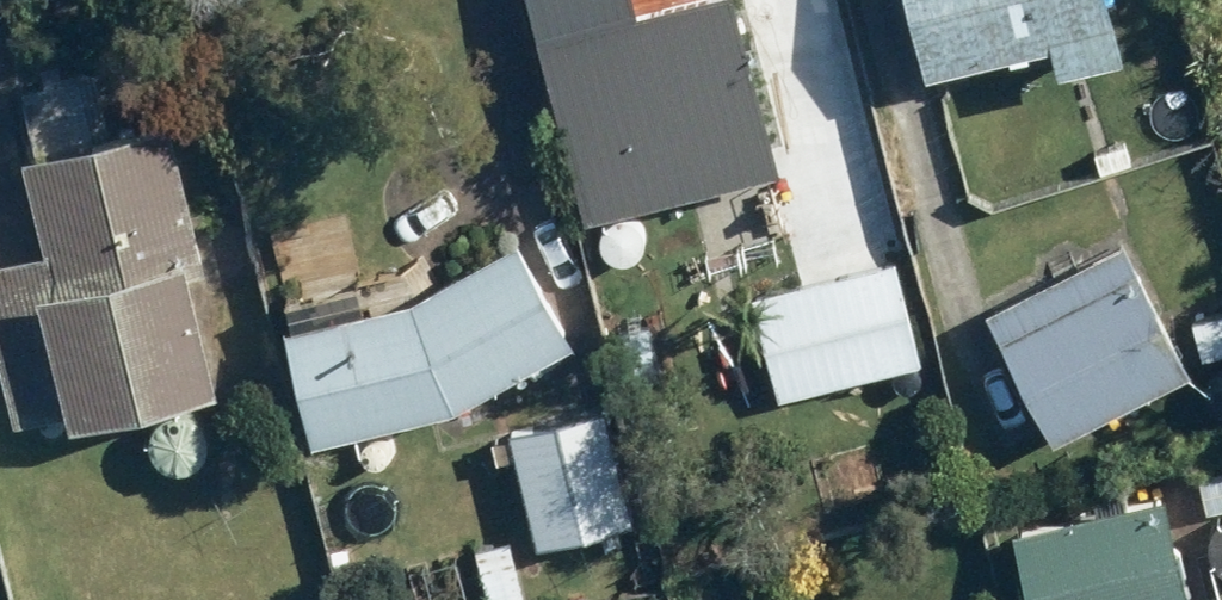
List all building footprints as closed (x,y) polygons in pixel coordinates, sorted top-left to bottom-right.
[(820,128),(798,41),(744,54),(731,0),(534,0),(588,217),(664,199),(661,188),(694,180),(689,160),(820,128)] [(929,68),(1012,49),(1015,56),(1033,53),(1032,44),(1056,39),(1063,69),(1123,55),(1110,0),(913,0),(929,68)] [(27,424),(90,409),(93,424),(237,390),(208,270),(220,267),(186,125),(41,159),(63,252),(0,267),(0,312),(27,424)] [(1128,143),(1096,153),(1102,171),(1133,163),(1128,143)] [(516,243),(411,299),(295,327),(321,439),(457,406),(570,343),(516,243)] [(1058,440),(1191,369),(1126,244),(991,313),(1058,440)] [(783,395),(923,361),(898,260),(759,296),(783,395)] [(1221,353),(1221,313),(1195,321),(1206,358),(1221,353)] [(663,377),(652,326),(622,332),(635,384),(663,377)] [(539,546),(637,525),(613,411),(493,435),(497,458),(520,453),(539,546)] [(107,473),(151,467),(146,433),(102,439),(107,473)] [(1203,473),(1210,509),(1221,506),(1221,469),(1203,473)] [(1169,495),(1129,505),(1125,489),(1096,496),(1100,512),(1018,531),(1033,599),(1192,599),(1169,495)] [(491,599),(525,599),(512,542),(479,550),(491,599)]
